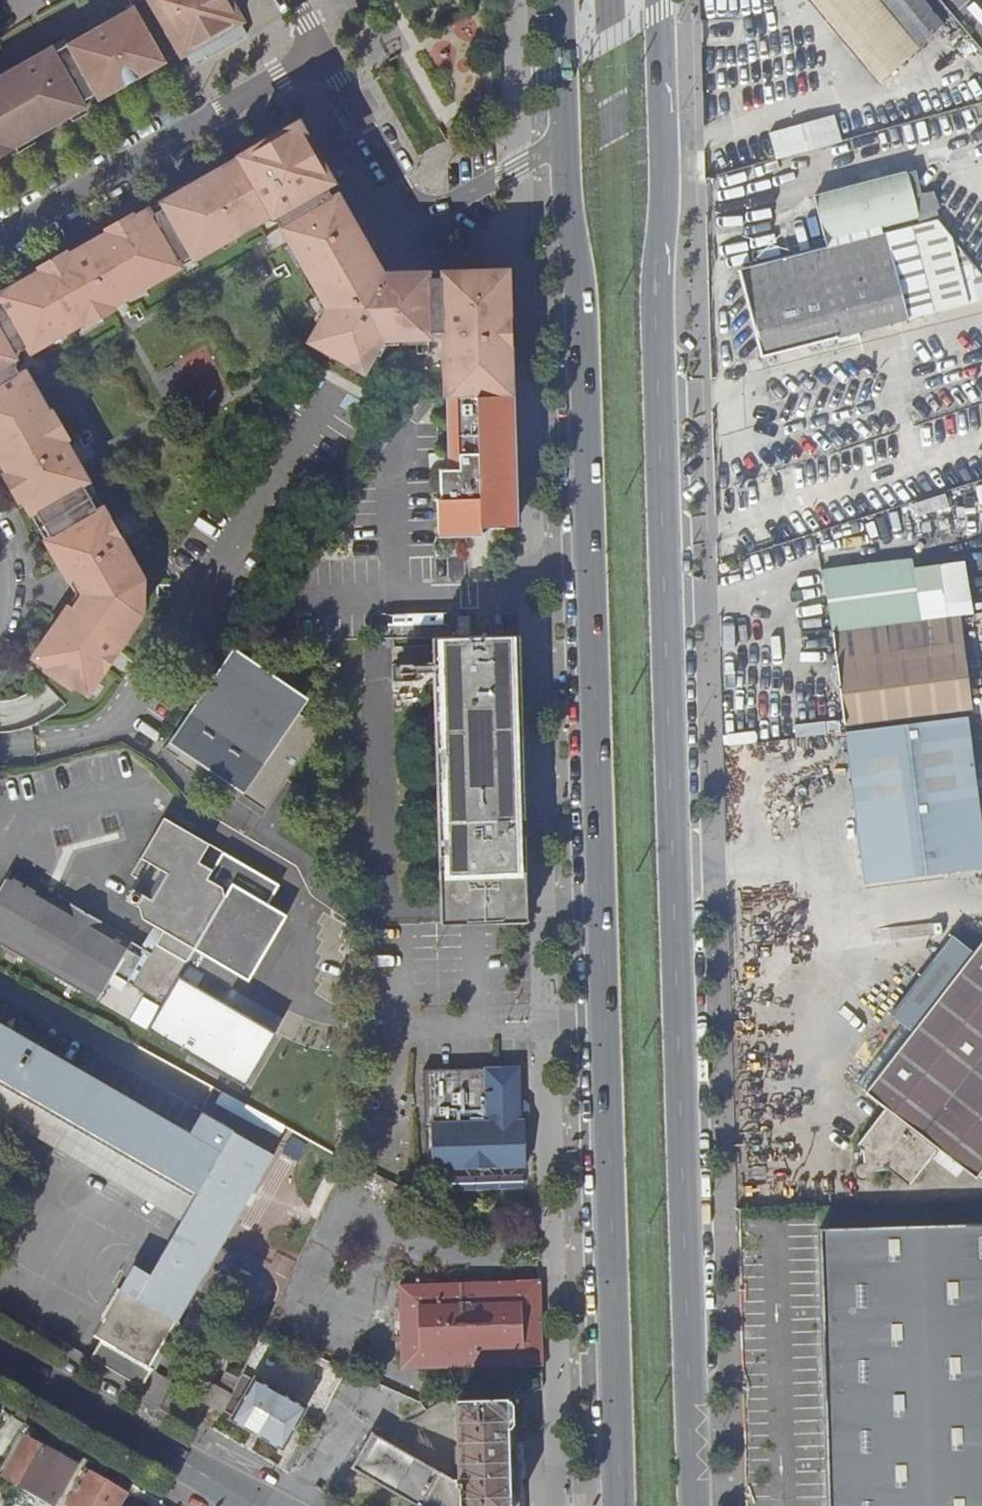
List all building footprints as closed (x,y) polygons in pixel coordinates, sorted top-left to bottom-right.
[(182,54),(185,52),(198,45),(207,40),(240,20),(229,0),(152,0),(182,54)] [(924,46),(885,0),(810,0),(879,83),(924,46)] [(924,46),(948,27),(926,0),(885,0),(924,46)] [(7,154),(62,123),(52,107),(62,101),(71,117),(88,108),(84,101),(97,95),(100,102),(139,79),(167,63),(134,8),(56,52),(52,47),(0,76),(0,79),(2,82),(0,84),(0,142),(7,154)] [(198,45),(185,52),(194,67),(248,35),(240,20),(207,40),(198,45)] [(808,126),(814,148),(970,104),(964,82),(884,104),(883,99),(806,121),(808,126)] [(71,117),(62,101),(52,107),(62,123),(71,117)] [(799,152),(814,148),(808,126),(788,131),(790,137),(772,141),(777,158),(799,152)] [(260,196),(273,217),(326,310),(308,344),(324,352),(327,347),(351,360),(348,366),(364,373),(382,341),(429,339),(429,334),(429,315),(422,310),(422,299),(428,294),(428,279),(428,274),(394,275),(394,287),(374,287),(366,272),(379,266),(339,195),(331,200),(325,189),(333,185),(300,127),(240,158),(250,176),(256,177),(263,187),(260,196)] [(235,161),(228,165),(237,182),(235,190),(241,200),(249,202),(260,224),(273,217),(260,196),(263,187),(256,177),(250,176),(240,158),(235,161)] [(1,455),(0,456),(0,463),(7,476),(23,466),(31,478),(19,486),(26,499),(22,502),(31,517),(35,515),(50,540),(45,543),(60,569),(80,558),(88,571),(73,579),(83,597),(73,611),(86,621),(77,633),(59,619),(41,647),(47,651),(39,664),(83,693),(90,682),(95,684),(130,633),(125,629),(136,613),(137,583),(126,565),(132,562),(102,509),(97,512),(82,487),(87,484),(33,387),(27,389),(20,376),(14,378),(6,365),(11,350),(24,343),(27,348),(40,341),(44,346),(62,336),(58,330),(76,320),(80,326),(181,269),(177,264),(191,257),(193,262),(260,224),(249,202),(241,200),(235,190),(237,182),(228,165),(204,177),(159,203),(163,210),(150,217),(147,210),(91,241),(101,259),(90,265),(80,247),(62,257),(0,292),(0,302),(6,313),(0,316),(0,453),(1,455)] [(869,206),(875,228),(932,212),(927,193),(918,196),(910,170),(882,178),(888,201),(869,206)] [(824,242),(875,228),(869,206),(888,201),(882,178),(812,198),(824,242)] [(150,217),(163,210),(159,203),(147,210),(150,217)] [(976,269),(981,275),(981,253),(945,212),(935,221),(976,269)] [(923,285),(929,306),(981,297),(981,276),(981,275),(976,269),(935,221),(930,215),(905,223),(923,285)] [(929,306),(923,285),(905,223),(736,275),(756,337),(760,348),(778,354),(826,338),(836,343),(850,338),(853,330),(929,306)] [(177,264),(181,269),(193,262),(191,257),(177,264)] [(394,287),(394,275),(384,274),(379,266),(366,272),(374,287),(394,287)] [(442,274),(442,280),(443,296),(448,299),(448,309),(443,316),(443,335),(444,398),(446,398),(511,397),(511,396),(508,295),(486,274),(442,274)] [(508,274),(486,274),(508,295),(508,274)] [(442,280),(428,279),(428,294),(422,299),(422,310),(429,315),(429,334),(443,335),(443,316),(448,309),(448,299),(443,296),(442,280)] [(58,330),(62,336),(80,326),(76,320),(58,330)] [(14,378),(20,376),(15,367),(20,353),(27,348),(24,343),(11,350),(6,365),(14,378)] [(327,347),(324,352),(348,366),(351,360),(327,347)] [(763,359),(778,354),(760,348),(763,359)] [(511,397),(446,398),(448,471),(437,471),(438,501),(434,501),(436,536),(465,535),(466,529),(516,527),(513,443),(512,411),(511,397)] [(801,533),(859,514),(840,454),(782,473),(801,533)] [(23,466),(7,476),(22,502),(26,499),(19,486),(31,478),(23,466)] [(35,515),(31,517),(45,543),(50,540),(35,515)] [(752,558),(754,564),(757,570),(818,550),(814,538),(752,558)] [(74,595),(59,619),(77,633),(86,621),(73,611),(83,597),(73,579),(88,571),(80,558),(60,569),(74,595)] [(744,567),(754,564),(752,558),(742,561),(744,567)] [(828,599),(860,597),(859,580),(827,583),(828,599)] [(860,597),(828,599),(829,618),(881,614),(879,596),(860,597)] [(834,632),(845,719),(970,702),(962,649),(961,649),(956,615),(834,632)] [(458,619),(459,638),(470,638),(470,618),(458,619)] [(459,638),(434,638),(444,927),(530,924),(520,636),(470,638),(459,638)] [(47,651),(41,647),(32,660),(39,664),(47,651)] [(306,701),(234,650),(165,748),(178,757),(175,760),(235,802),(241,794),(265,812),(322,730),(298,712),(306,701)] [(866,881),(981,867),(981,831),(967,712),(847,727),(866,881)] [(9,866),(0,881),(0,943),(96,1000),(112,973),(162,1003),(224,896),(220,884),(207,876),(222,849),(161,815),(128,873),(136,877),(124,898),(136,905),(140,916),(152,924),(161,929),(149,951),(139,946),(131,941),(132,938),(9,866)] [(152,924),(139,946),(149,951),(161,929),(152,924)] [(911,1029),(908,1026),(862,1086),(865,1088),(867,1084),(887,1100),(858,1138),(863,1142),(864,1160),(858,1165),(856,1169),(859,1173),(863,1174),(869,1172),(873,1167),(888,1162),(910,1178),(939,1140),(976,1169),(981,1161),(981,938),(911,1029)] [(4,1078),(0,1084),(0,1115),(30,1132),(48,1103),(59,1110),(52,1121),(72,1133),(79,1122),(197,1190),(181,1219),(150,1273),(137,1265),(107,1316),(106,1315),(94,1336),(101,1340),(91,1356),(139,1384),(272,1154),(201,1114),(189,1135),(0,1024),(0,1075),(4,1078)] [(228,1089),(226,1092),(280,1121),(290,1101),(238,1073),(234,1081),(205,1065),(200,1074),(228,1089)] [(516,1067),(421,1070),(422,1124),(428,1124),(429,1142),(429,1168),(523,1166),(522,1121),(518,1121),(518,1118),(517,1099),(516,1067)] [(517,1099),(518,1118),(522,1118),(527,1113),(526,1102),(523,1100),(517,1099)] [(48,1103),(30,1132),(181,1219),(197,1190),(79,1122),(72,1133),(52,1121),(59,1110),(48,1103)] [(506,1166),(505,1179),(526,1180),(526,1167),(506,1166)] [(828,1505),(981,1505),(981,1221),(820,1226),(828,1505)] [(407,1367),(484,1364),(502,1364),(511,1360),(515,1363),(531,1363),(538,1355),(536,1296),(528,1290),(404,1294),(407,1367)] [(231,1392),(223,1408),(281,1442),(303,1405),(242,1369),(231,1392)] [(206,1399),(223,1408),(231,1392),(215,1383),(206,1399)] [(460,1398),(463,1479),(455,1479),(373,1434),(355,1469),(421,1505),(522,1505),(520,1396),(460,1398)] [(4,1477),(19,1485),(41,1446),(26,1437),(4,1477)] [(281,1467),(288,1471),(303,1446),(296,1442),(281,1467)] [(19,1486),(54,1505),(55,1505),(78,1467),(41,1446),(19,1485),(19,1486)] [(65,1505),(66,1505),(122,1505),(129,1494),(85,1470),(65,1505)]
